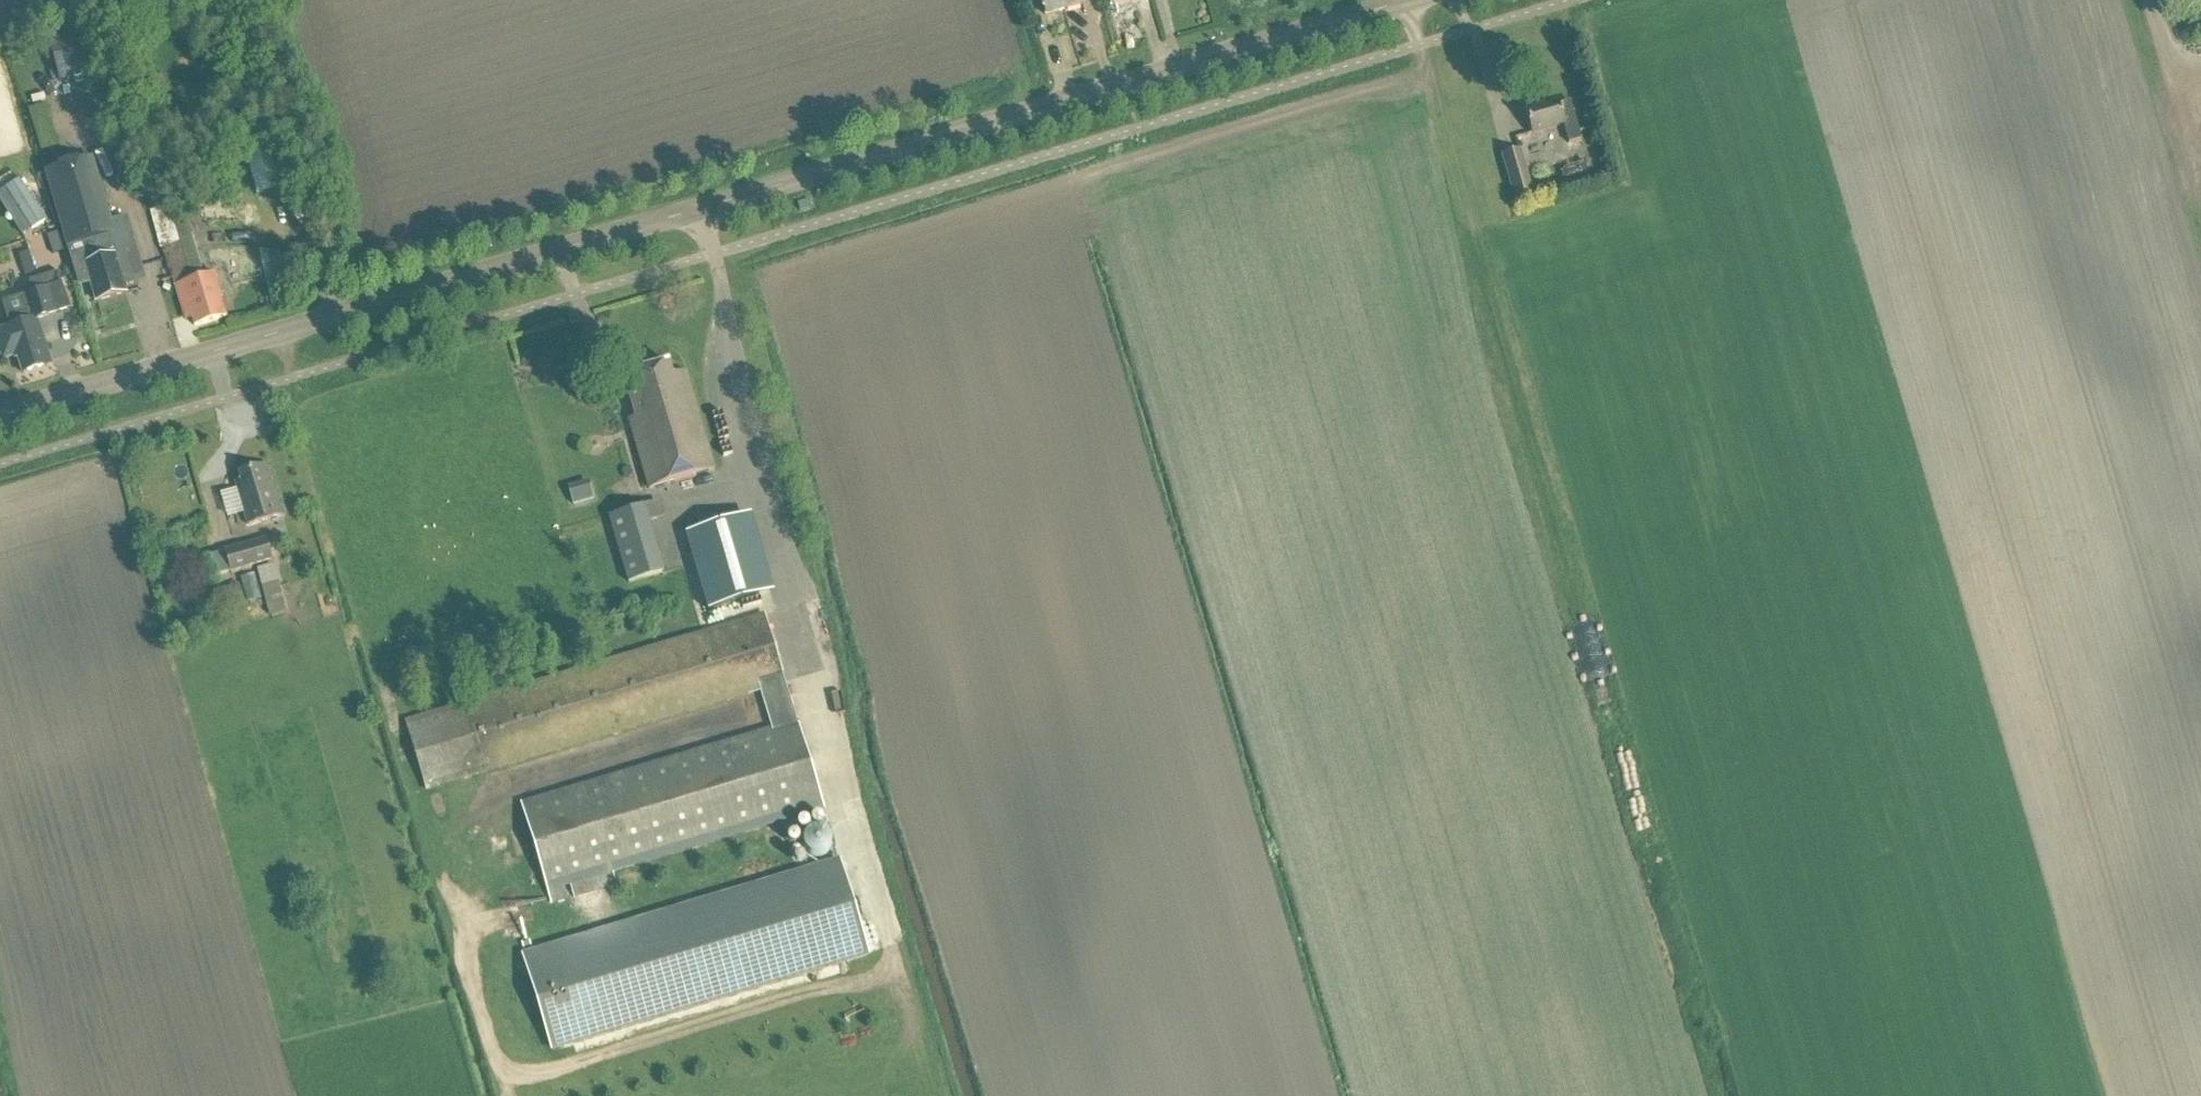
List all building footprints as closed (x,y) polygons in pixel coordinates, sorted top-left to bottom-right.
[(1046,17),(1065,11),(1062,0),(1041,0),(1046,17)] [(1065,11),(1083,6),(1081,0),(1062,0),(1065,11)] [(87,29),(64,35),(71,65),(95,58),(87,29)] [(1560,106),(1558,101),(1524,111),(1532,135),(1565,126),(1570,145),(1581,141),(1573,112),(1570,103),(1560,106)] [(1515,199),(1532,194),(1519,152),(1503,157),(1515,199)] [(72,181),(51,188),(59,214),(70,252),(81,249),(108,240),(110,240),(117,238),(93,159),(68,167),(72,181)] [(1561,172),(1563,184),(1569,185),(1590,180),(1585,162),(1565,168),(1561,172)] [(203,279),(182,211),(155,218),(185,319),(193,317),(196,327),(226,318),(221,300),(222,299),(215,276),(203,279)] [(53,256),(60,254),(65,252),(59,233),(55,235),(47,237),(53,256)] [(81,249),(70,252),(81,289),(92,285),(98,303),(127,294),(115,257),(110,240),(108,240),(81,249)] [(26,278),(36,275),(29,253),(19,257),(26,278)] [(15,317),(17,325),(0,330),(0,343),(5,358),(21,353),(26,371),(24,372),(24,374),(52,366),(38,320),(57,314),(70,310),(63,286),(60,275),(31,284),(34,295),(25,298),(3,304),(8,319),(15,317)] [(649,491),(715,472),(686,373),(672,377),(669,365),(631,375),(638,400),(631,402),(636,420),(629,422),(649,491)] [(283,517),(268,467),(260,469),(240,475),(242,482),(236,484),(249,527),(283,517)] [(575,503),(595,498),(591,479),(570,485),(575,503)] [(659,503),(609,517),(629,584),(664,573),(649,523),(664,519),(659,503)] [(762,599),(758,585),(740,521),(692,535),(686,537),(708,614),(762,599)] [(232,571),(274,558),(268,537),(226,550),(232,571)] [(258,570),(270,618),(287,613),(275,566),(258,570)] [(212,593),(218,613),(245,605),(239,585),(212,593)] [(426,791),(491,771),(759,691),(769,726),(518,802),(549,905),(614,885),(610,873),(823,809),(785,684),(764,617),(406,724),(426,791)] [(537,1004),(552,1052),(869,957),(854,909),(840,860),(523,955),(537,1004)]
